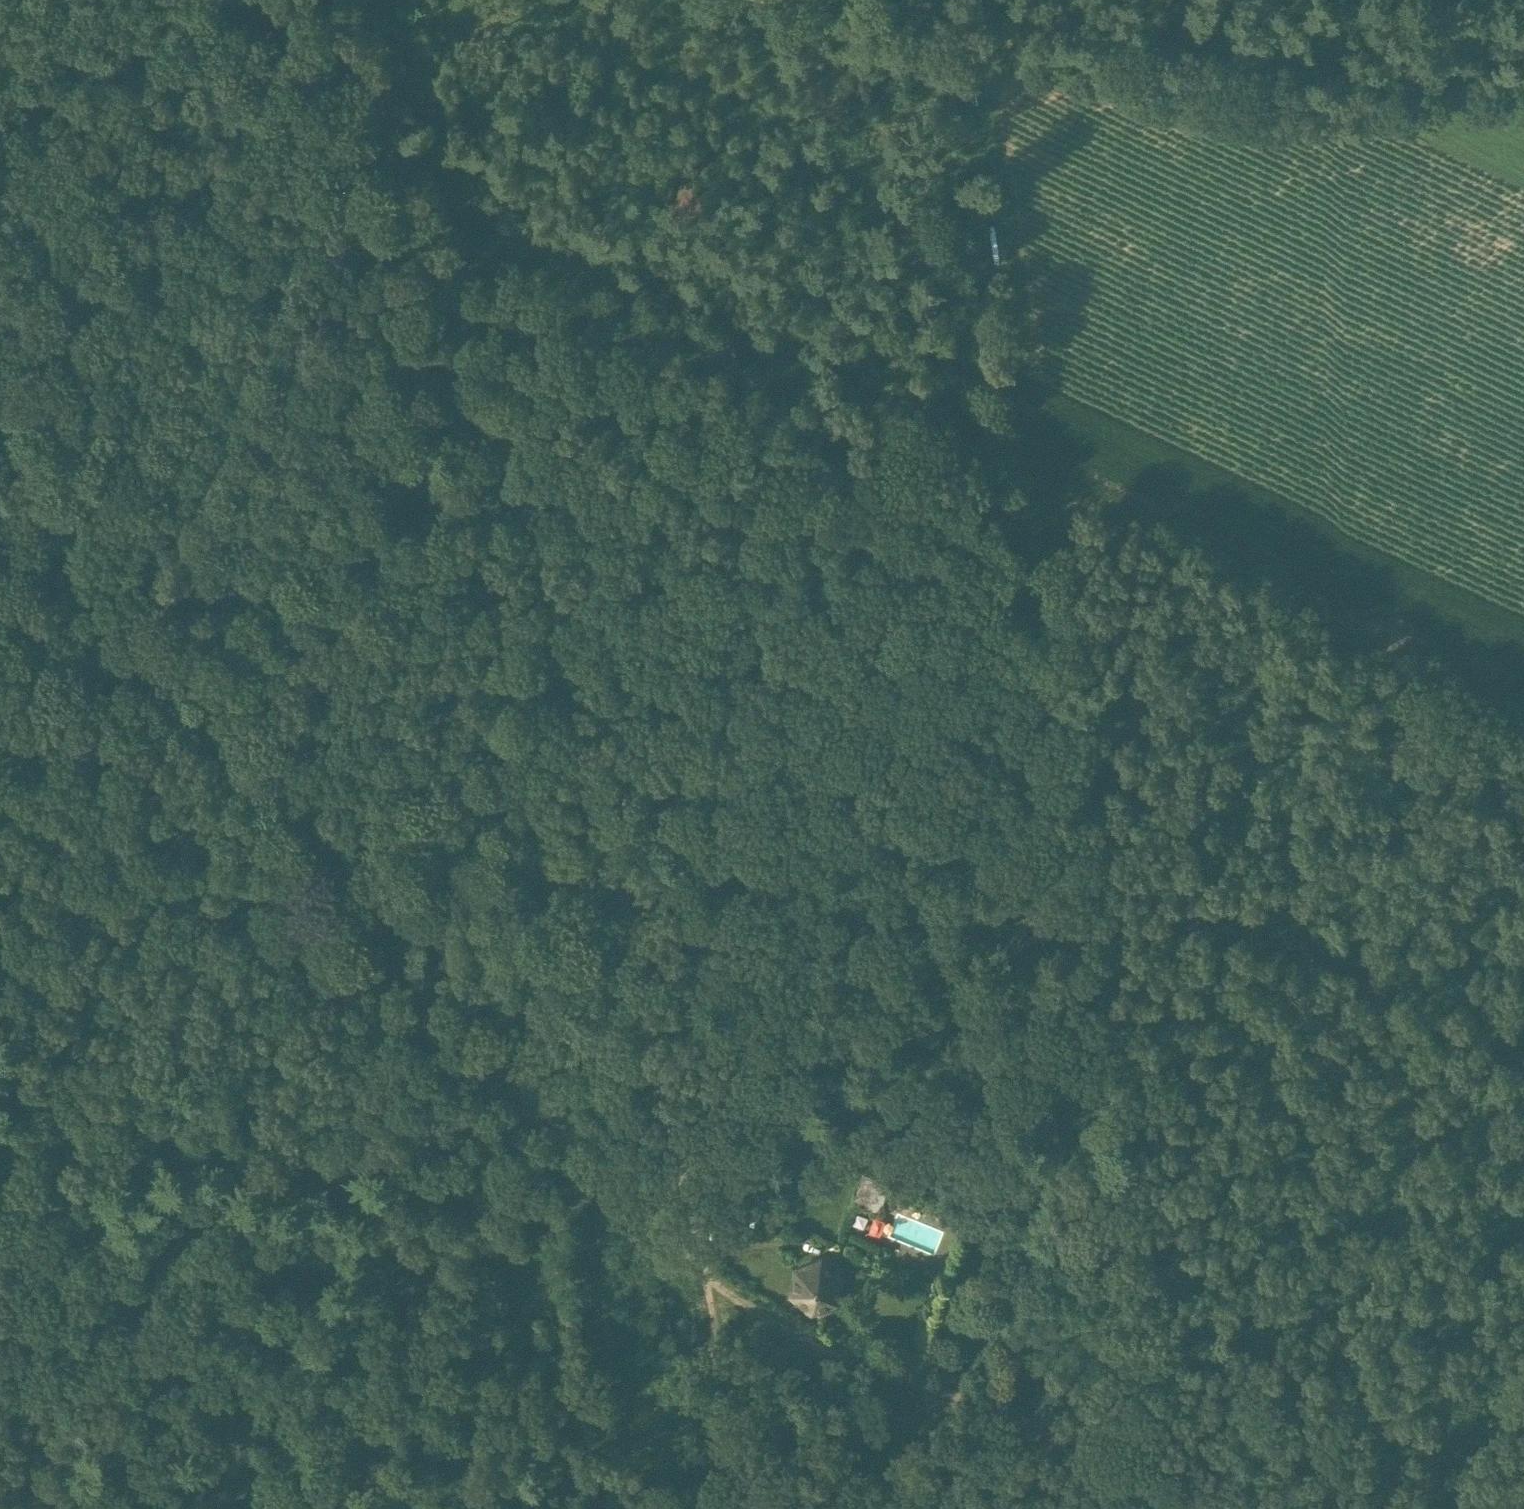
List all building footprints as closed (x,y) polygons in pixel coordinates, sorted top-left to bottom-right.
[(884,1198),(860,1191),(855,1208),(879,1214),(884,1198)] [(820,1259),(796,1269),(791,1294),(811,1311),(836,1302),(840,1276),(820,1259)]
